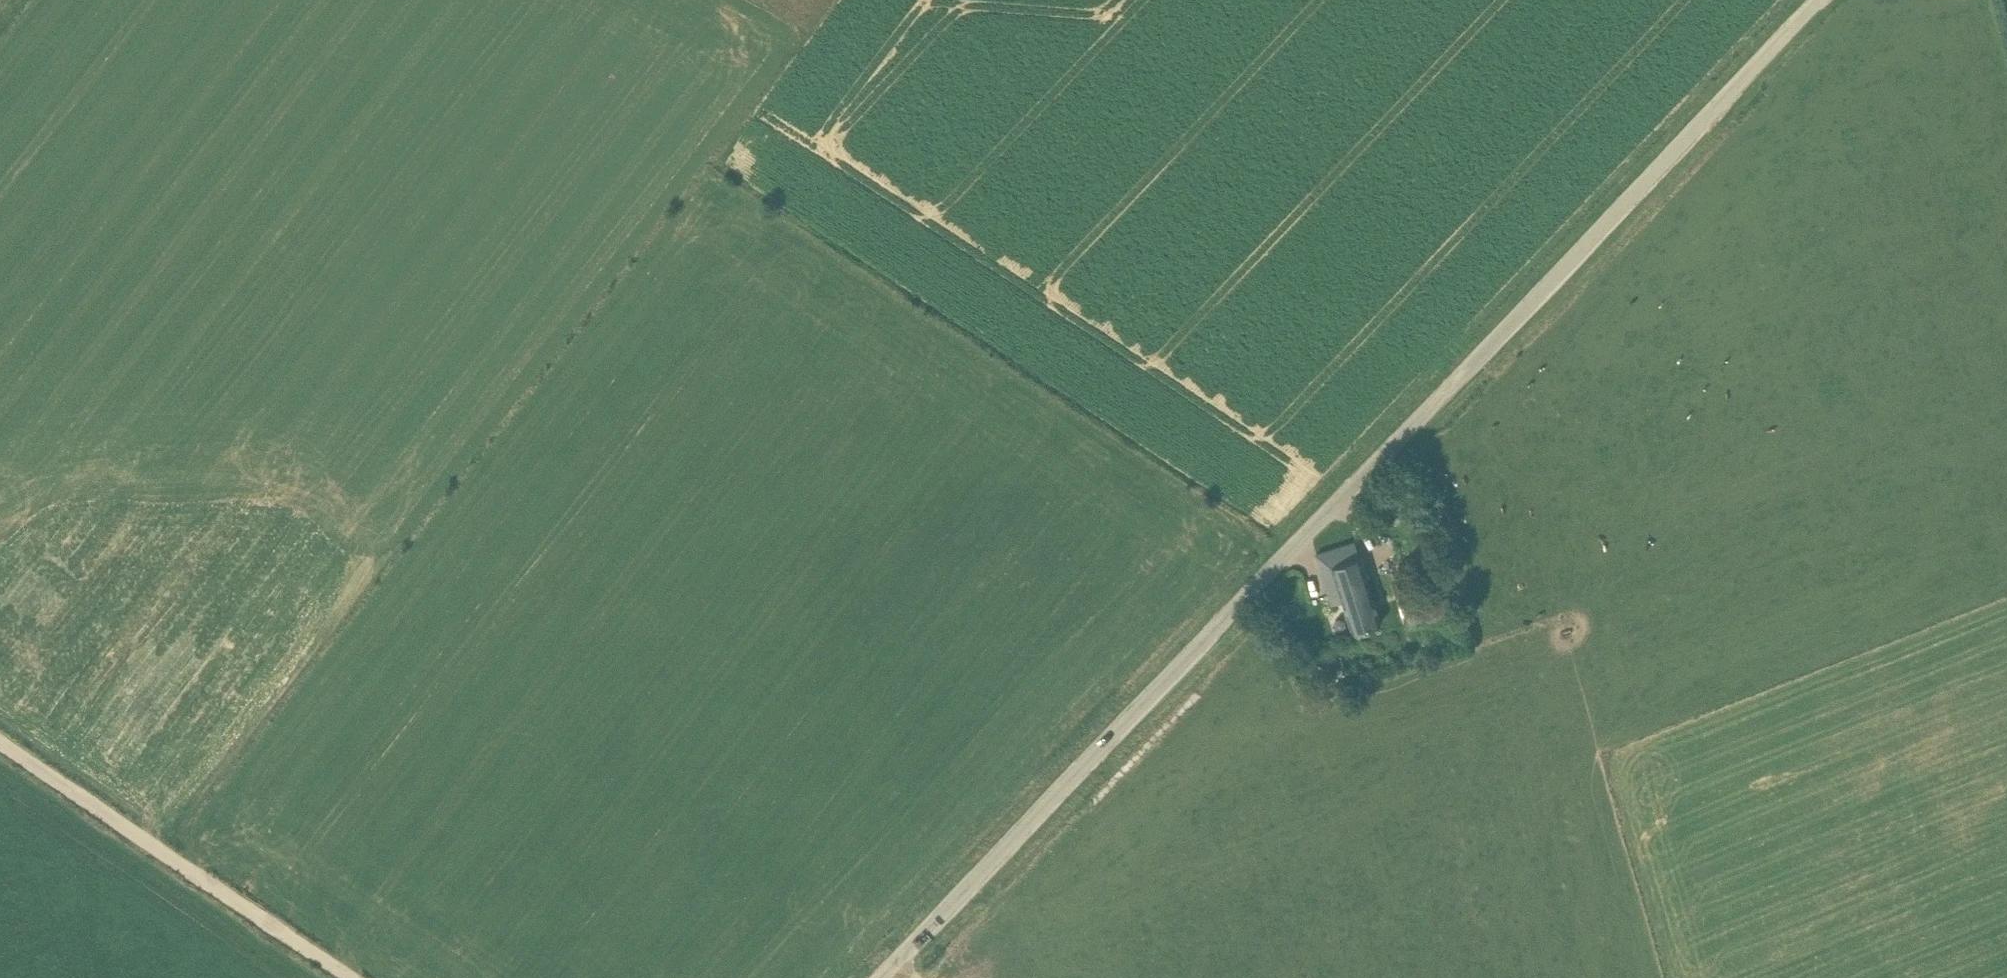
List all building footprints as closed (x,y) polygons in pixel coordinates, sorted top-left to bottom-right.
[(1331,600),(1343,597),(1353,631),(1381,622),(1359,554),(1331,563),(1328,552),(1317,555),(1331,600)]
